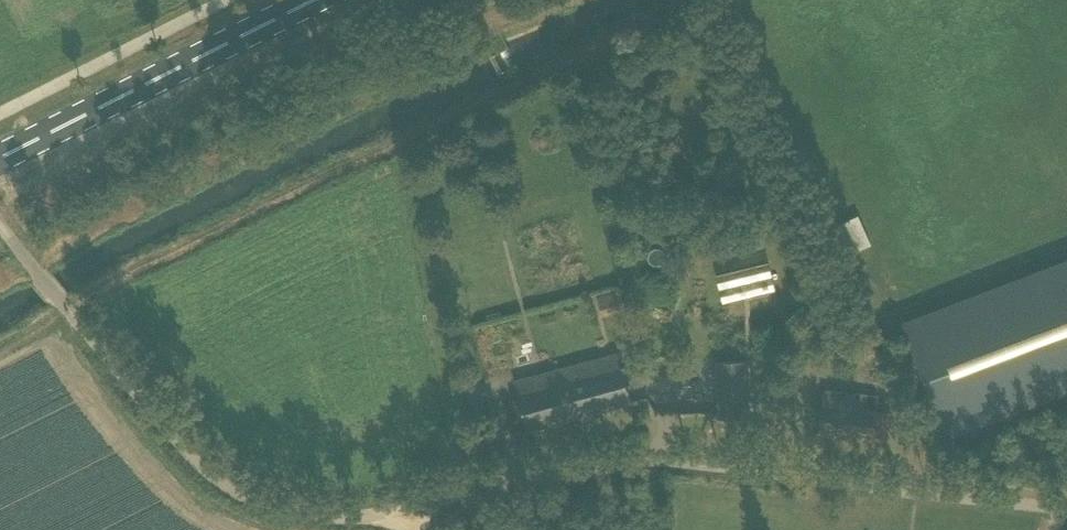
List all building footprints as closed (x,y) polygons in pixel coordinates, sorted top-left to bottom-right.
[(771,263),(721,271),(725,298),(776,290),(771,263)] [(1055,271),(1055,272),(990,301),(990,300),(970,309),(975,318),(960,325),(956,315),(936,324),(945,344),(907,361),(946,449),(1066,395),(1066,265),(1055,271)] [(616,291),(599,293),(601,311),(618,309),(616,291)] [(632,402),(623,367),(622,367),(618,353),(515,382),(528,431),(632,402)] [(750,418),(748,361),(717,362),(719,419),(750,418)]
